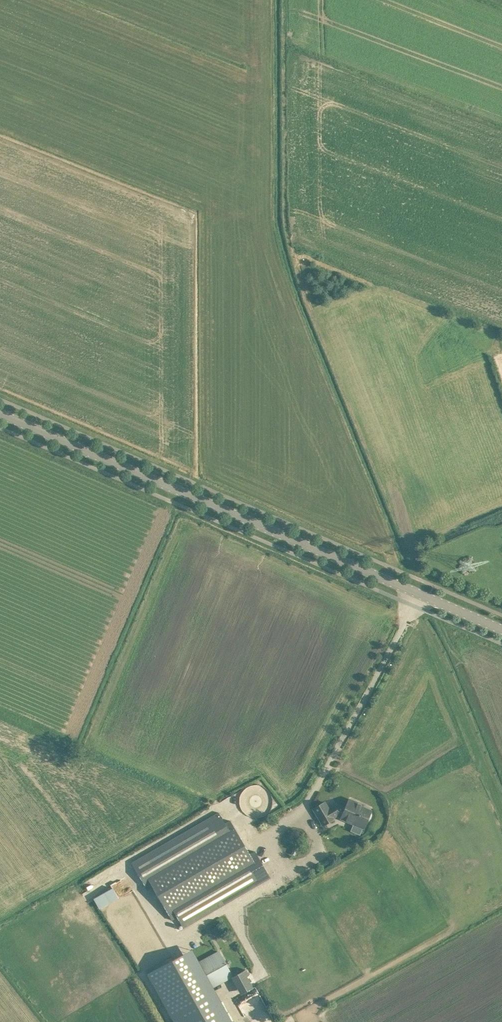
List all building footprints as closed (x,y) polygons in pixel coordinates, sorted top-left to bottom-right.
[(371,810),(362,806),(357,805),(358,803),(349,799),(345,808),(336,804),(329,809),(325,802),(313,809),(324,826),(336,819),(335,817),(337,816),(339,817),(339,819),(363,829),(371,810)] [(219,812),(131,863),(147,890),(152,887),(172,920),(177,917),(184,928),(271,878),(255,851),(250,854),(230,821),(225,824),(219,812)] [(200,961),(194,964),(208,990),(214,986),(233,976),(219,950),(200,961)]
